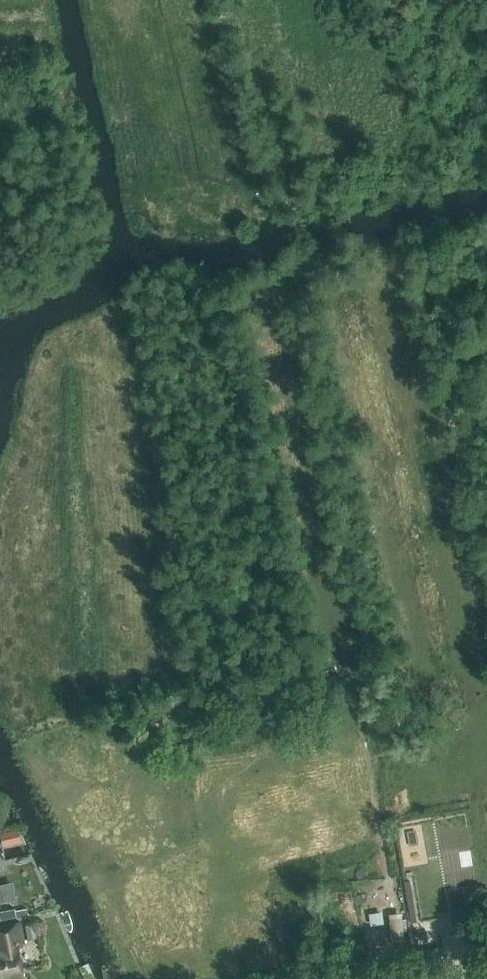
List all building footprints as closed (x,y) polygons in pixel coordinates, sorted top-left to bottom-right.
[(21,922),(0,926),(0,978),(26,978),(20,945),(25,944),(21,922)] [(35,923),(25,925),(27,939),(38,937),(35,923)]
